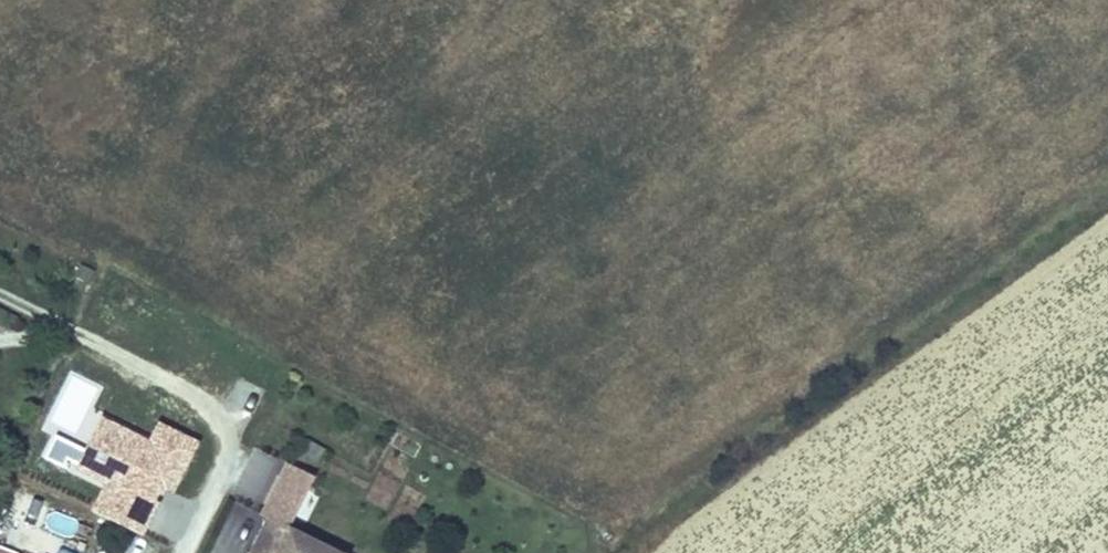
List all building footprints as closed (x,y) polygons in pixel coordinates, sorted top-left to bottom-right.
[(94,415),(74,466),(153,494),(169,442),(94,415)] [(271,511),(253,552),(370,552),(271,511)]
